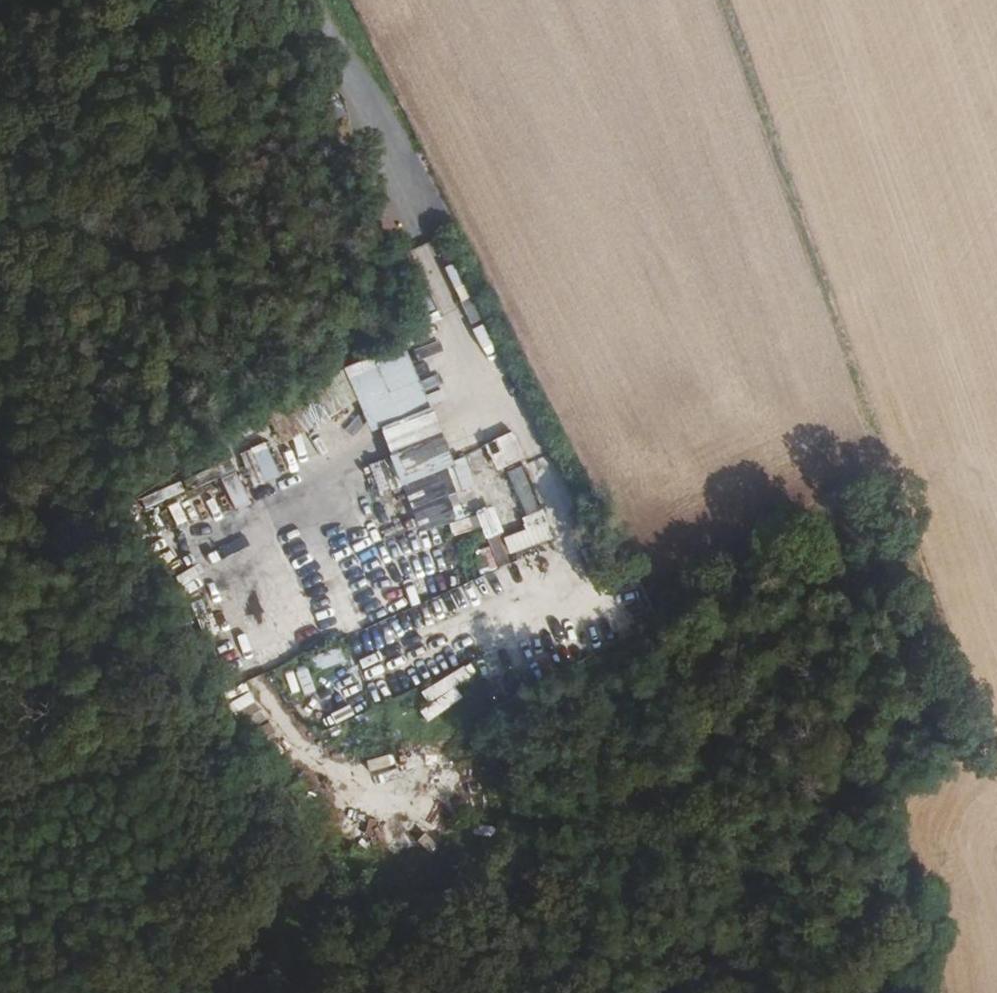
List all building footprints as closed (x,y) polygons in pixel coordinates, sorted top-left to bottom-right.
[(432,408),(405,344),(344,370),(371,434),(381,429),(432,408)] [(357,402),(289,428),(301,459),(369,432),(357,402)] [(432,408),(381,429),(404,482),(455,460),(432,408)] [(260,480),(277,473),(264,442),(248,449),(260,480)] [(520,466),(507,471),(524,514),(537,509),(520,466)] [(186,593),(209,581),(199,562),(175,575),(186,593)] [(339,646),(307,655),(312,670),(343,660),(339,646)]
